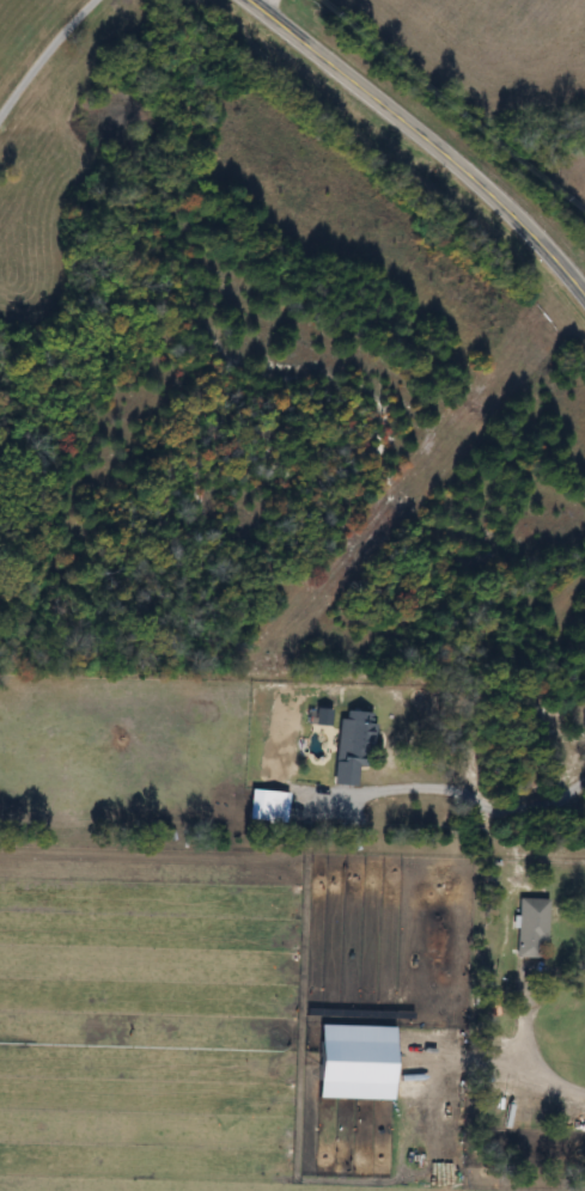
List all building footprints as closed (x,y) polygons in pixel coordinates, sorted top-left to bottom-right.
[(368,765),(373,713),(342,710),(338,762),(368,765)] [(282,822),(282,792),(256,792),(256,822),(282,822)] [(515,956),(542,957),(543,899),(516,899),(515,956)]
